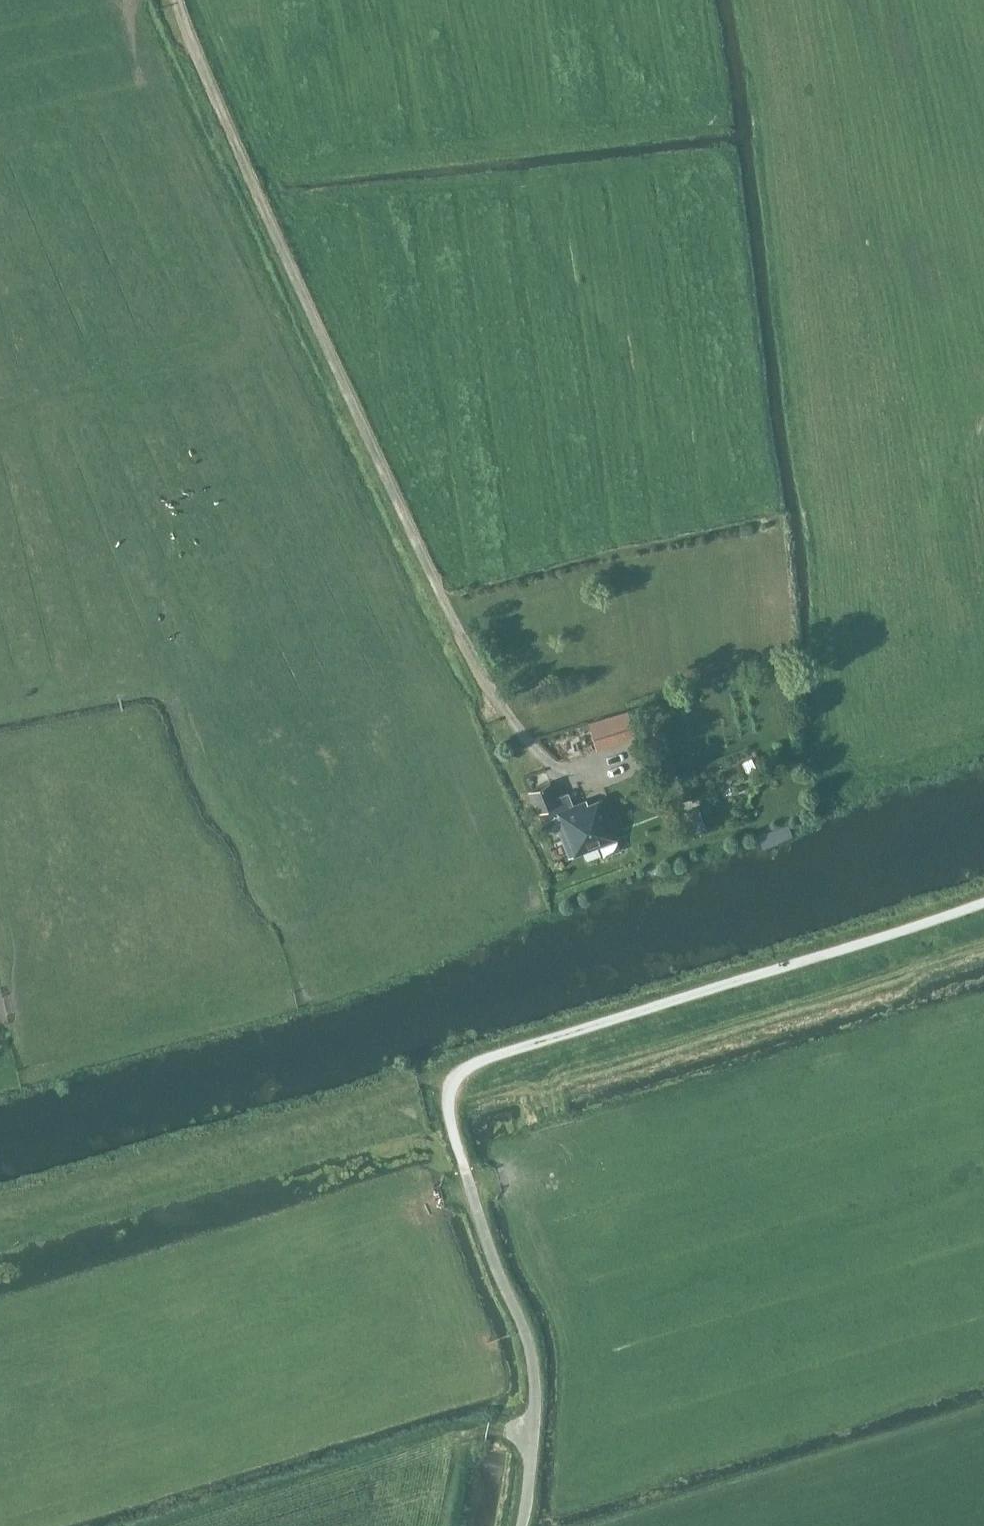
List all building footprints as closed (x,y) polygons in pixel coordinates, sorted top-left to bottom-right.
[(627,710),(588,721),(596,749),(635,737),(627,710)] [(550,781),(528,790),(541,822),(552,818),(568,858),(618,839),(601,798),(586,803),(584,800),(574,804),(569,791),(556,797),(550,781)] [(692,835),(706,829),(698,806),(684,812),(692,835)]
